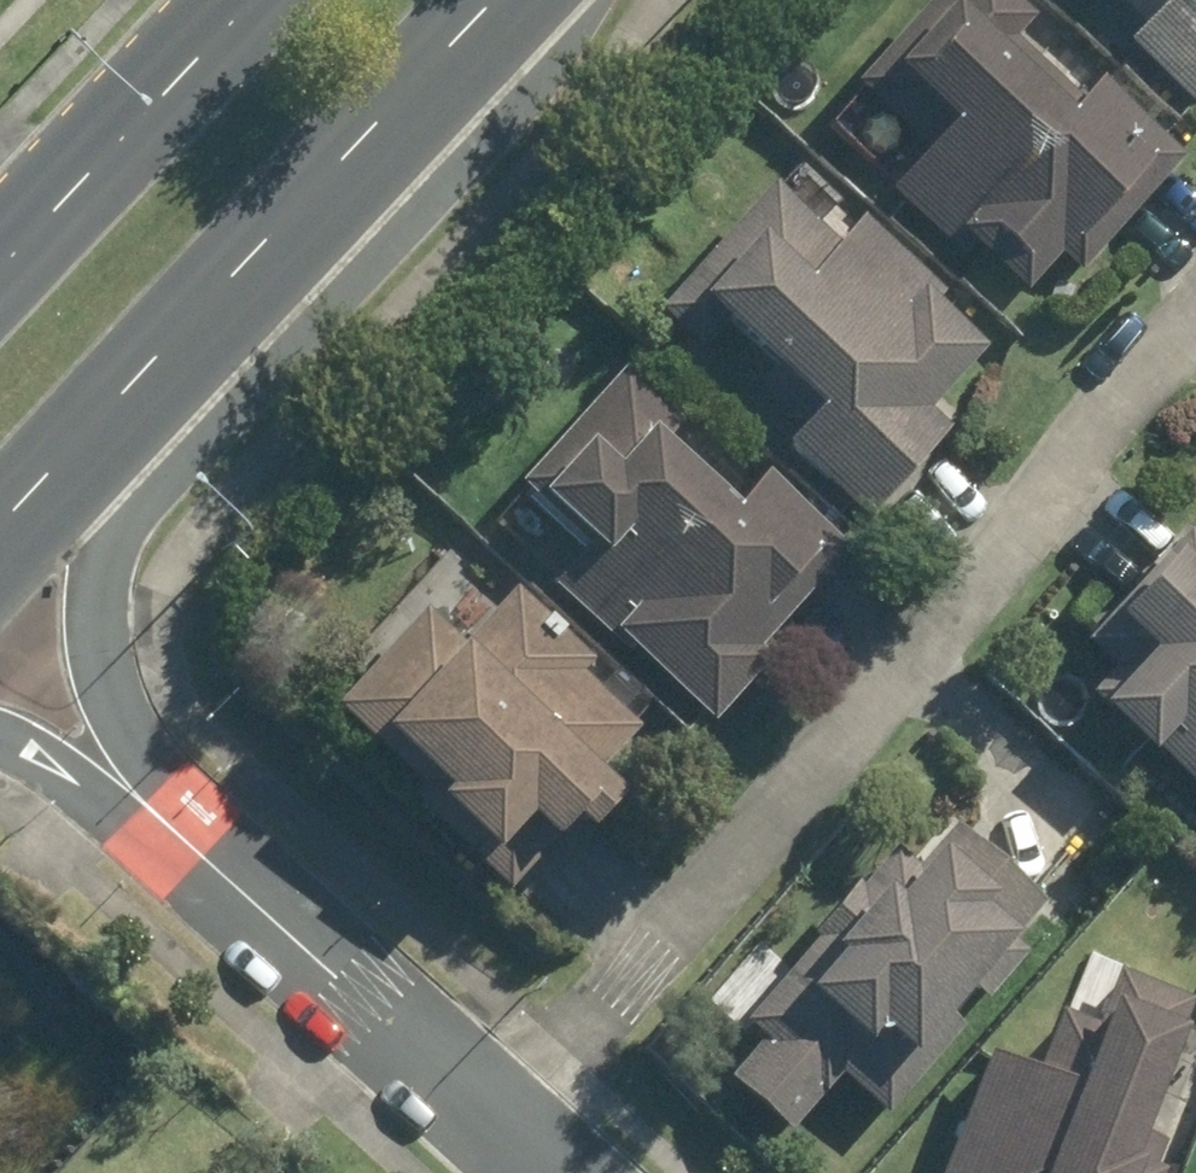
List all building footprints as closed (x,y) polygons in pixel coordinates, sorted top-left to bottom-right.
[(1064,273),(1170,157),(1078,73),(1059,94),(996,37),(1014,18),(994,0),(902,0),(829,81),(904,150),(868,189),(945,258),(955,247),(1005,291),(1041,251),(1064,273)] [(1126,20),(1105,41),(1195,122),(1195,0),(1104,0),(1126,20)] [(936,427),(916,411),(972,350),(934,315),(944,304),(848,217),(823,245),(752,183),(639,310),(679,344),(693,328),(747,378),(743,383),(781,418),(759,442),(850,522),(936,427)] [(602,366),(498,480),(505,488),(501,491),(563,548),(537,577),(696,723),(757,656),(745,647),(833,549),(743,467),(706,507),(641,449),(664,424),(602,366)] [(1177,530),(1148,562),(1141,556),(1081,623),(1086,628),(1070,646),(1100,673),(1066,710),(1119,757),(1127,747),(1195,810),(1195,547),(1177,530)] [(443,649),(402,612),(307,718),(395,795),(383,807),(488,900),(583,793),(577,787),(627,731),(566,676),(577,666),(495,593),(443,649)] [(895,866),(878,851),(725,1027),(744,1044),(709,1082),(774,1141),(825,1081),(870,1121),(950,1029),(927,1011),(948,987),(958,994),(1032,908),(942,828),(914,859),(905,854),(895,866)] [(1156,1169),(1147,1165),(1155,1144),(1113,1129),(1140,1061),(1156,1067),(1182,1005),(1099,973),(1085,1009),(1070,1003),(1062,1023),(1041,1013),(1016,1075),(969,1057),(923,1172),(1154,1172),(1156,1169)]
